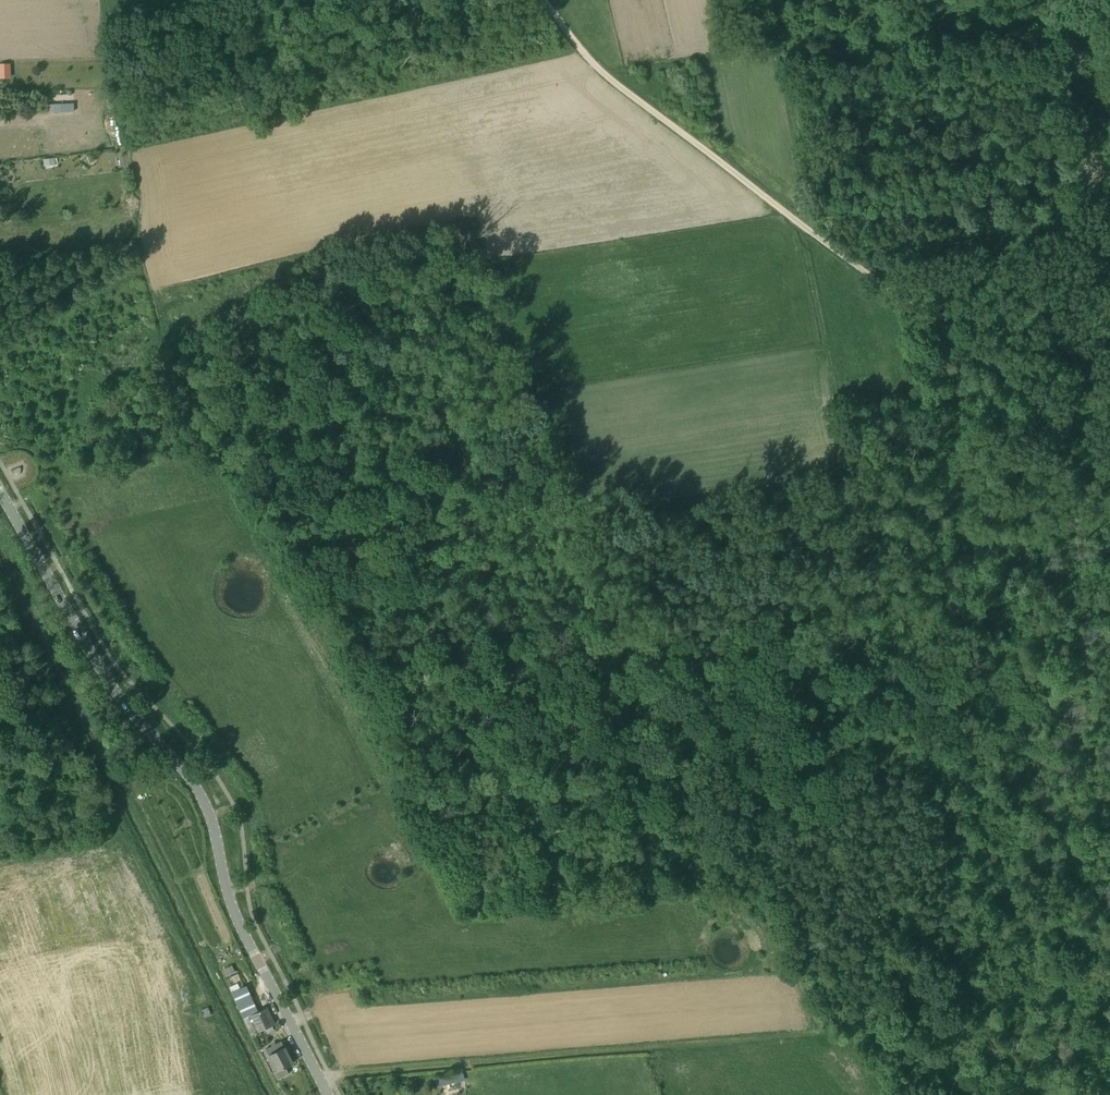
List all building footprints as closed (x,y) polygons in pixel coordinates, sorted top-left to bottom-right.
[(55,105),(55,113),(74,113),(74,104),(55,104),(55,105)] [(44,159),(45,166),(56,165),(55,158),(44,159)] [(18,477),(22,474),(23,471),(21,468),(12,472),(14,476),(18,477)] [(232,965),(222,970),(226,977),(236,972),(232,966),(232,965)] [(245,1018),(257,1012),(246,991),(235,996),(245,1018)] [(245,1018),(253,1035),(265,1029),(272,1025),(274,1025),(266,1008),(257,1012),(245,1018)] [(275,1031),(272,1025),(265,1029),(267,1034),(275,1031)] [(282,1041),(265,1050),(276,1071),(275,1072),(278,1078),(288,1073),(285,1067),(293,1063),(282,1041)] [(464,1072),(436,1079),(438,1087),(465,1080),(464,1072)]
